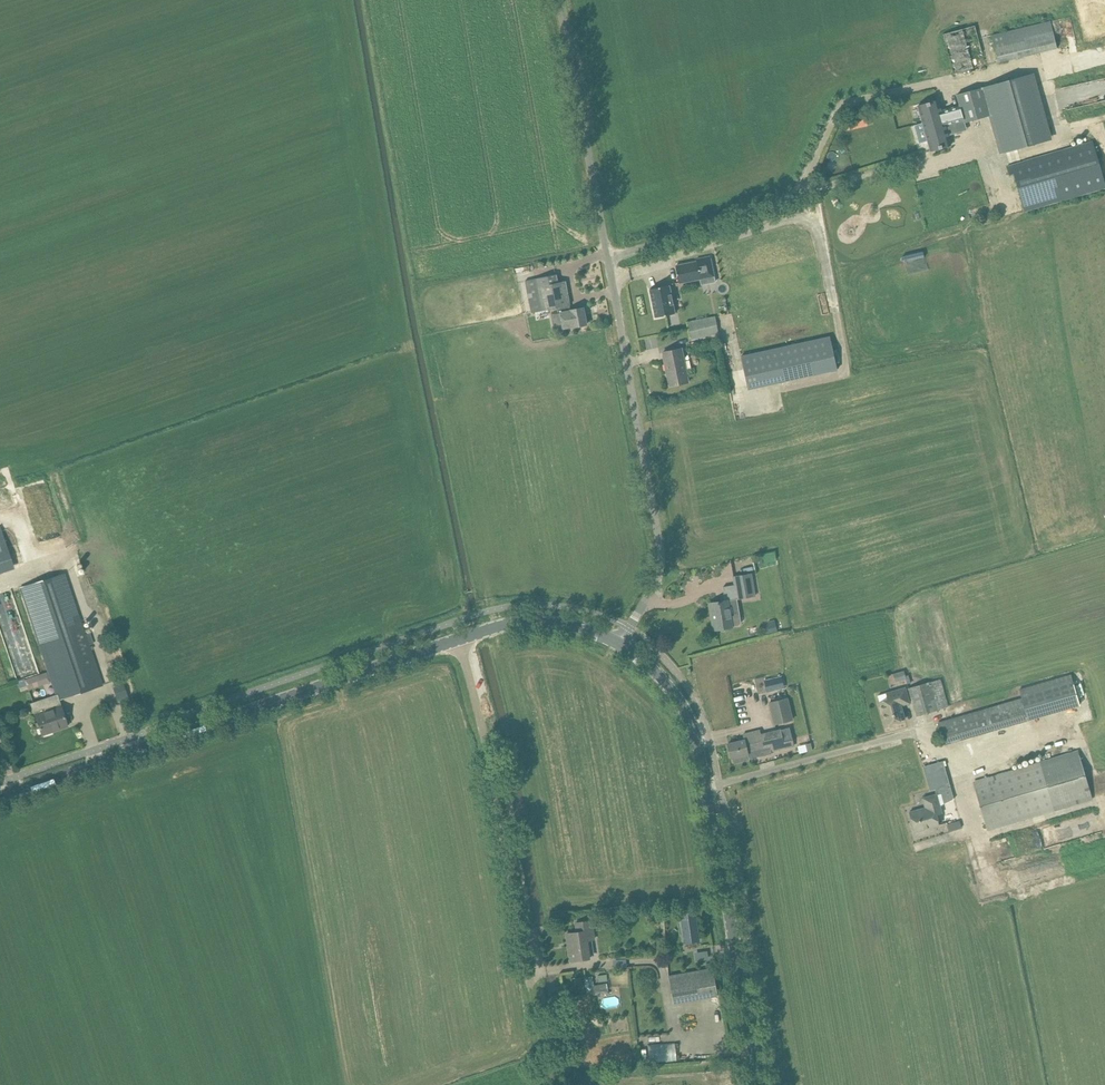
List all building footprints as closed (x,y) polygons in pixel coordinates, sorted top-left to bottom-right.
[(1051,21),(990,33),(996,61),(1056,49),(1051,21)] [(986,65),(974,26),(942,35),(953,75),(986,65)] [(1029,75),(956,95),(959,106),(961,113),(963,122),(964,122),(989,115),(1000,154),(1047,140),(1029,75)] [(922,123),(914,126),(919,143),(927,141),(930,150),(938,148),(942,147),(941,147),(950,145),(947,135),(956,132),(955,129),(965,126),(964,122),(963,122),(961,113),(959,106),(940,111),(937,100),(929,102),(926,103),(917,106),(922,123)] [(868,126),(865,112),(842,117),(845,131),(868,126)] [(1008,166),(1010,175),(1014,174),(1025,211),(1036,208),(1104,187),(1104,186),(1092,141),(1022,162),(1012,165),(1008,166)] [(986,204),(971,208),(974,220),(989,215),(986,204)] [(687,263),(675,266),(679,283),(700,279),(701,284),(715,281),(710,256),(697,259),(697,261),(687,263)] [(556,275),(525,281),(531,313),(557,308),(558,313),(571,310),(565,281),(557,283),(556,275)] [(669,285),(650,289),(655,317),(675,313),(669,285)] [(558,313),(551,314),(554,331),(587,324),(583,308),(571,310),(558,313)] [(719,334),(715,318),(688,323),(691,339),(719,334)] [(762,352),(741,357),(747,385),(769,380),(770,384),(838,369),(830,337),(762,352)] [(670,386),(689,382),(682,349),(663,352),(670,386)] [(0,528),(0,573),(11,570),(0,528)] [(63,572),(19,587),(56,695),(57,699),(58,699),(101,684),(88,645),(94,643),(90,633),(84,635),(63,572)] [(751,574),(734,577),(735,585),(736,593),(737,599),(754,596),(751,574)] [(720,602),(709,603),(711,616),(714,615),(716,629),(727,628),(732,627),(739,625),(741,623),(740,616),(738,615),(735,599),(737,599),(736,593),(725,595),(726,601),(720,602)] [(765,629),(766,634),(778,631),(775,620),(769,621),(765,629)] [(781,656),(757,661),(760,672),(783,666),(781,656)] [(904,671),(893,674),(895,682),(906,679),(908,684),(911,683),(909,675),(905,676),(904,671)] [(46,673),(35,676),(38,686),(49,682),(46,673)] [(782,676),(764,680),(767,692),(785,688),(782,676)] [(940,679),(909,688),(917,716),(938,709),(948,706),(940,679)] [(889,693),(878,696),(880,702),(886,724),(889,724),(890,725),(895,723),(896,722),(905,719),(901,705),(910,703),(905,688),(889,693)] [(51,700),(32,707),(38,724),(41,735),(55,730),(54,728),(67,724),(63,714),(61,706),(58,699),(57,699),(56,695),(50,697),(51,700)] [(788,697),(768,702),(774,725),(794,721),(788,697)] [(968,714),(939,722),(944,744),(974,736),(968,714)] [(745,740),(728,744),(731,758),(733,758),(734,763),(750,759),(759,757),(757,752),(765,750),(770,749),(771,751),(785,748),(794,746),(789,727),(777,730),(761,734),(760,730),(743,734),(745,740)] [(831,729),(819,728),(819,741),(830,741),(831,729)] [(1040,762),(974,782),(988,831),(1055,811),(1093,799),(1092,798),(1078,751),(1040,762)] [(943,761),(923,767),(925,774),(929,789),(930,791),(936,789),(950,785),(945,769),(943,761)] [(926,808),(909,812),(915,831),(925,828),(939,824),(937,815),(942,813),(940,806),(954,799),(950,785),(936,789),(937,794),(923,798),(926,808)] [(949,832),(962,828),(960,821),(947,824),(949,832)] [(697,911),(682,913),(687,940),(702,937),(697,911)] [(577,932),(567,934),(571,961),(590,958),(587,940),(594,939),(591,920),(587,921),(576,923),(577,932)] [(718,995),(713,968),(669,976),(673,1003),(718,995)] [(593,976),(584,977),(587,994),(608,991),(607,983),(594,985),(593,976)] [(647,1044),(647,1061),(676,1061),(675,1043),(647,1044)]
